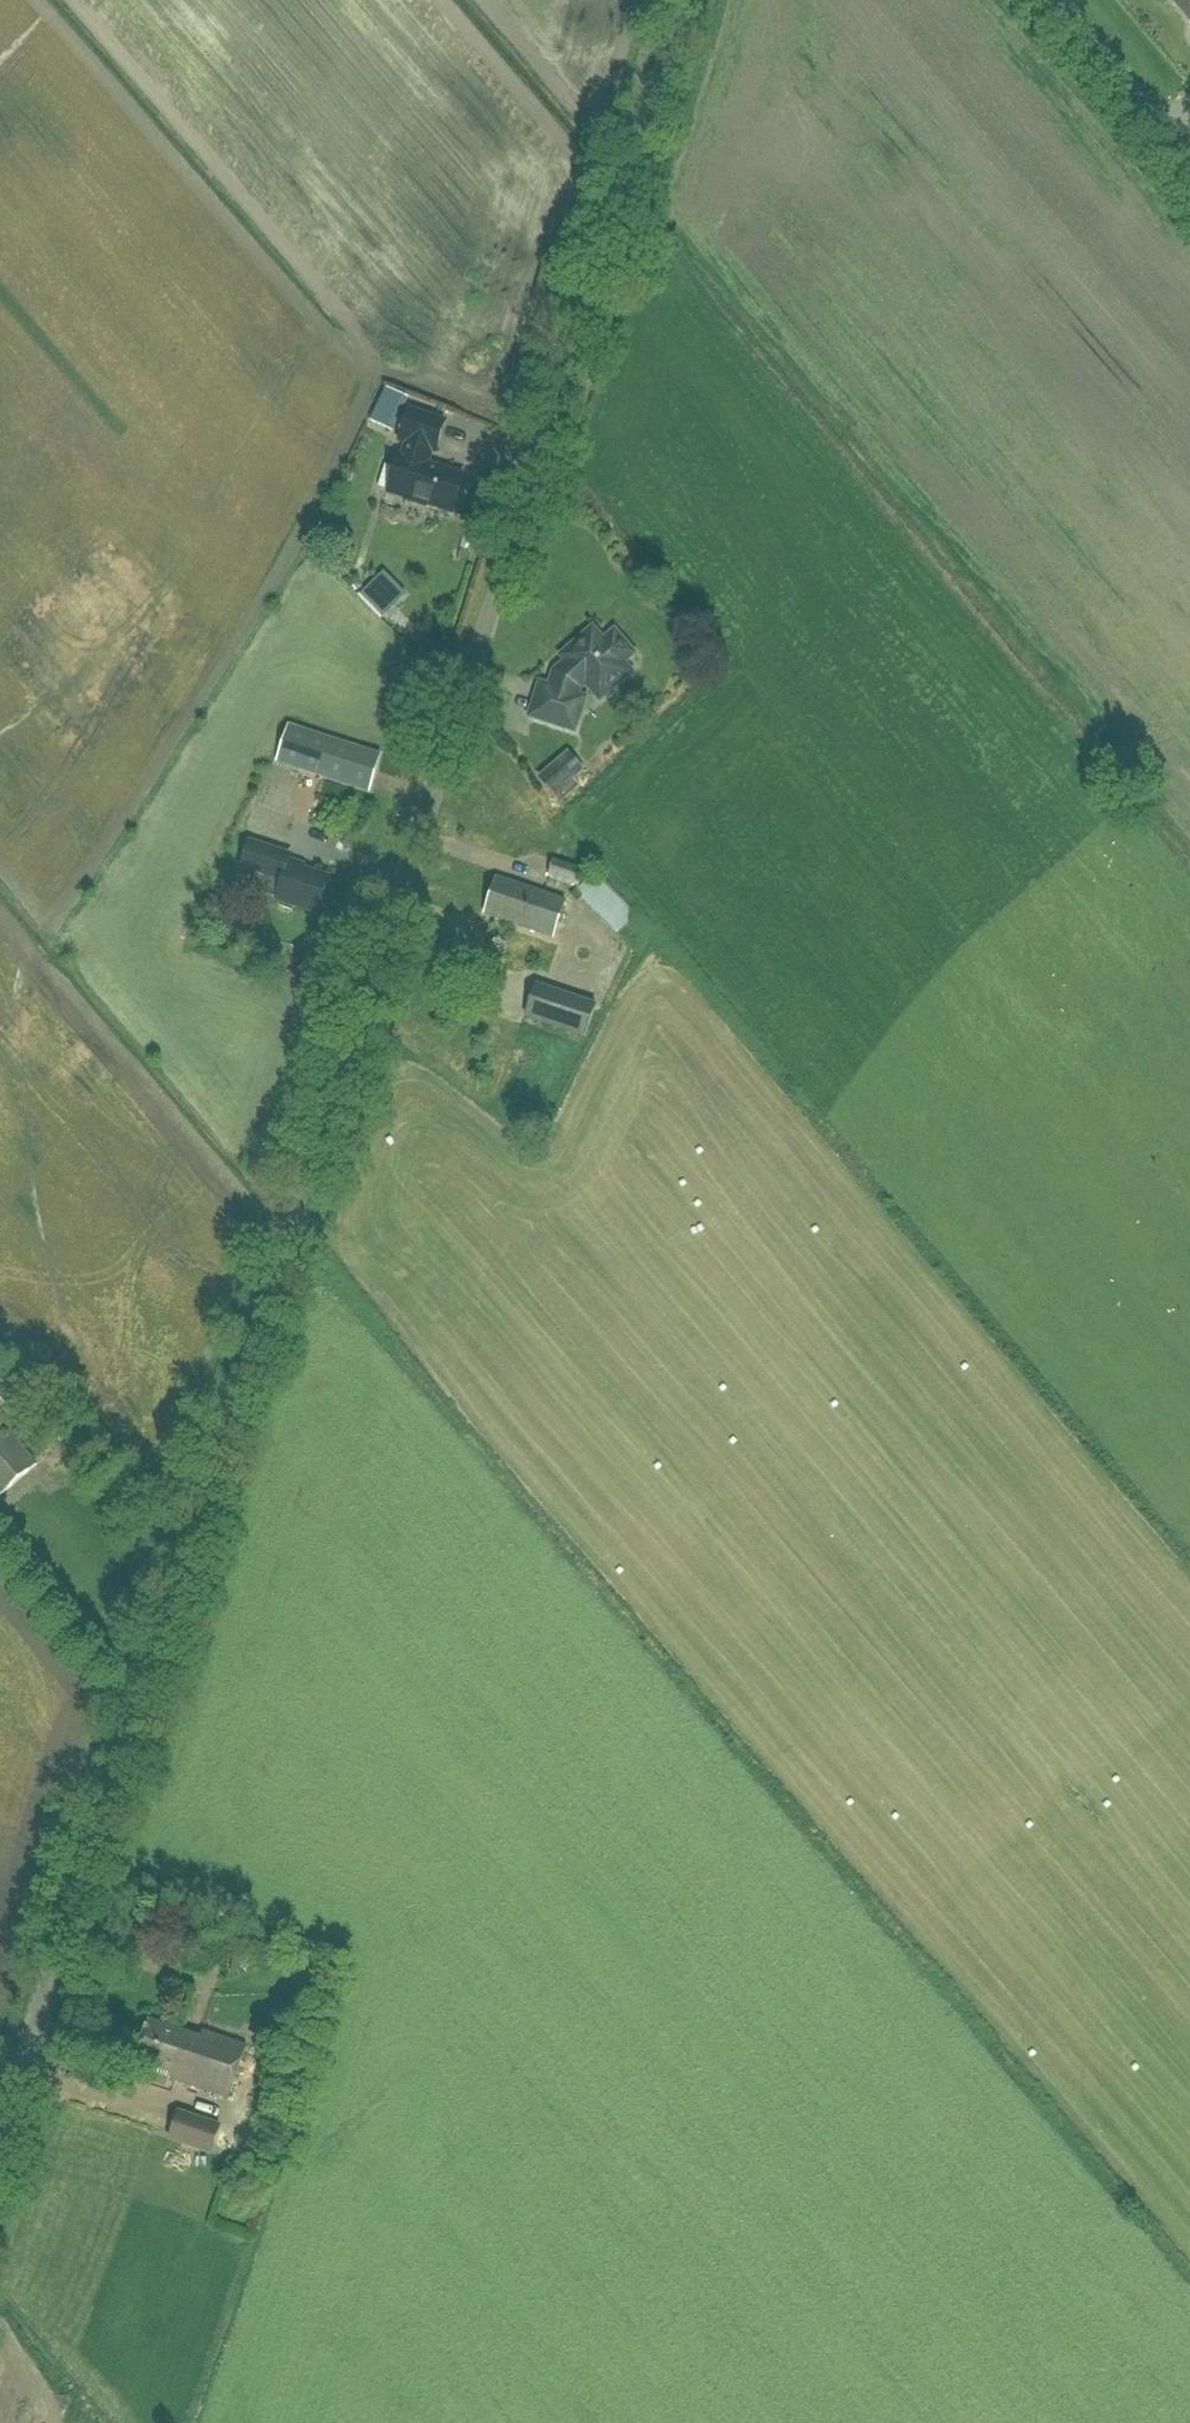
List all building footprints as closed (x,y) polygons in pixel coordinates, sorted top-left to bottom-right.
[(1188,16),(1189,15),(1189,0),(1174,0),(1188,16)] [(408,401),(386,390),(370,423),(391,434),(408,401)] [(388,493),(397,496),(405,499),(405,501),(425,507),(426,505),(452,513),(464,477),(427,465),(431,451),(436,453),(445,423),(408,411),(399,441),(407,444),(402,458),(399,457),(388,493)] [(384,568),(360,592),(382,615),(406,591),(384,568)] [(632,671),(624,662),(633,654),(614,632),(603,642),(592,629),(562,656),(566,661),(554,672),(549,687),(540,684),(530,716),(573,731),(584,699),(577,696),(579,688),(585,683),(600,699),(632,671)] [(370,794),(381,756),(287,728),(276,765),(370,794)] [(542,782),(558,801),(576,785),(570,778),(580,769),(569,757),(542,782)] [(294,906),(318,913),(329,878),(302,870),(304,866),(281,859),(283,854),(249,844),(241,870),(271,879),(266,898),(280,902),(279,907),(293,911),(294,906)] [(551,877),(577,881),(579,867),(553,863),(551,877)] [(585,898),(583,900),(614,936),(635,918),(594,871),(593,869),(587,869),(586,881),(578,889),(585,898)] [(553,937),(564,899),(496,878),(484,915),(553,937)] [(537,984),(527,1015),(587,1035),(597,1004),(537,984)] [(36,1465),(16,1441),(19,1439),(0,1417),(0,1495),(36,1465)] [(228,2098),(246,2046),(204,2032),(202,2037),(150,2020),(137,2061),(173,2073),(171,2079),(228,2098)] [(219,2126),(178,2112),(169,2140),(210,2153),(219,2126)]
